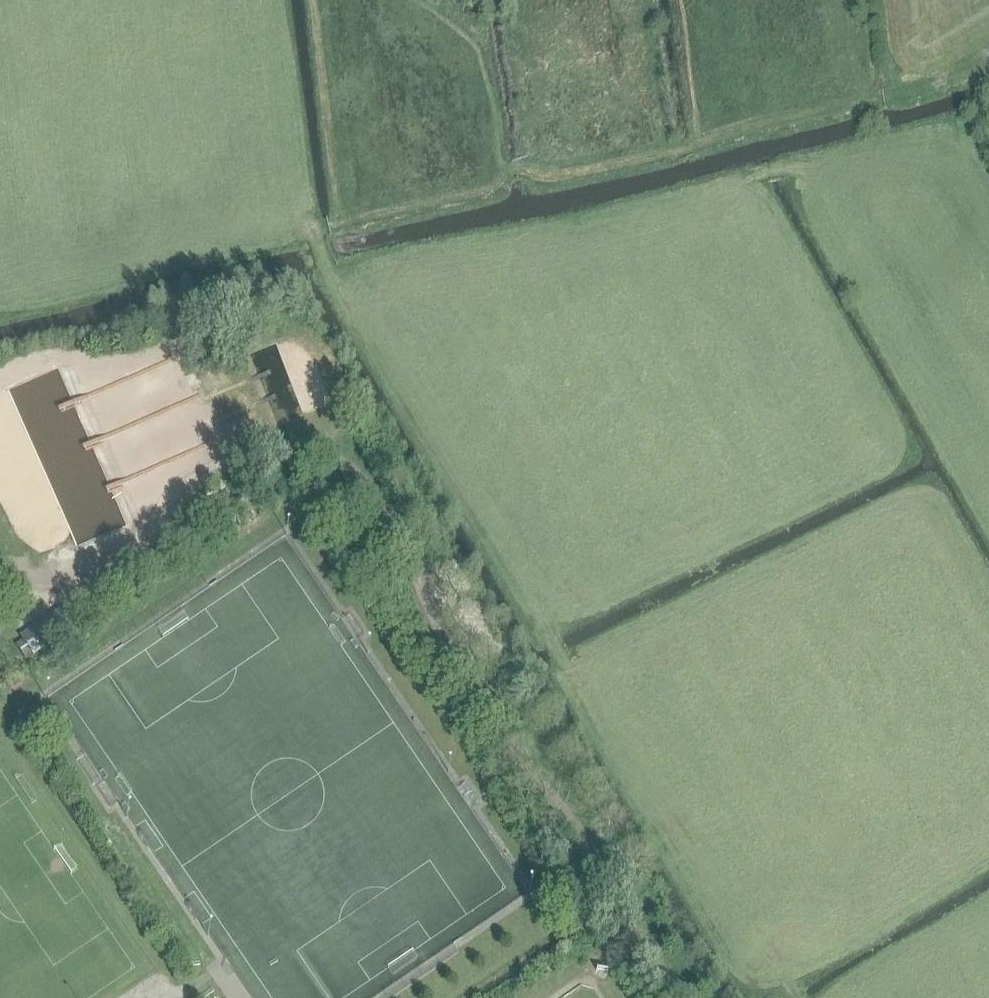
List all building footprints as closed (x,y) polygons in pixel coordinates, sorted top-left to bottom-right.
[(60,607),(20,633),(23,639),(16,644),(26,659),(79,624),(70,610),(65,613),(60,607)]
